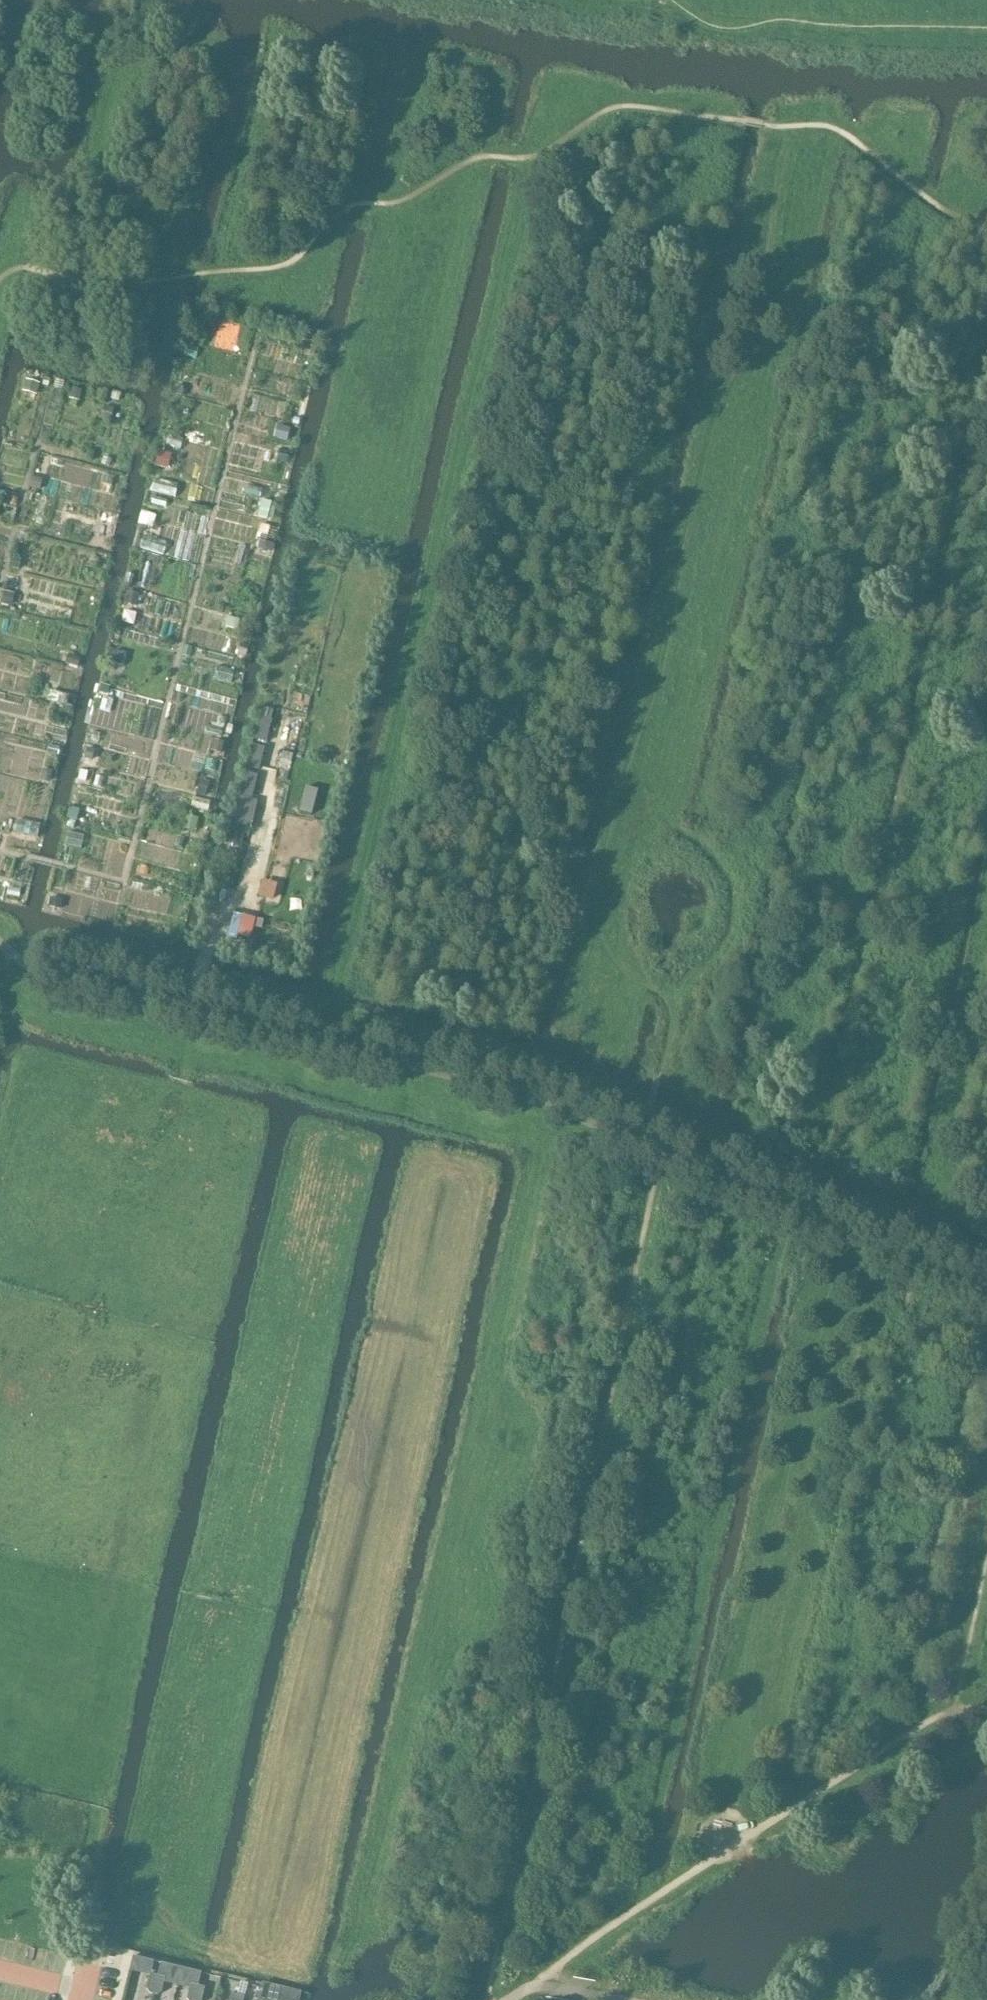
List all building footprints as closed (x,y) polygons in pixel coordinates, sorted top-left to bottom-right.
[(149,1994),(153,1995),(158,1976),(151,1974),(147,1989),(149,1994)] [(158,1976),(153,1995),(157,1996),(161,1993),(165,1978),(158,1976)] [(198,1986),(191,1984),(187,1999),(194,1999),(198,1986)] [(194,1999),(202,1999),(205,1987),(198,1986),(194,1999)] [(278,1999),(286,1999),(288,1990),(281,1988),(278,1999)]
